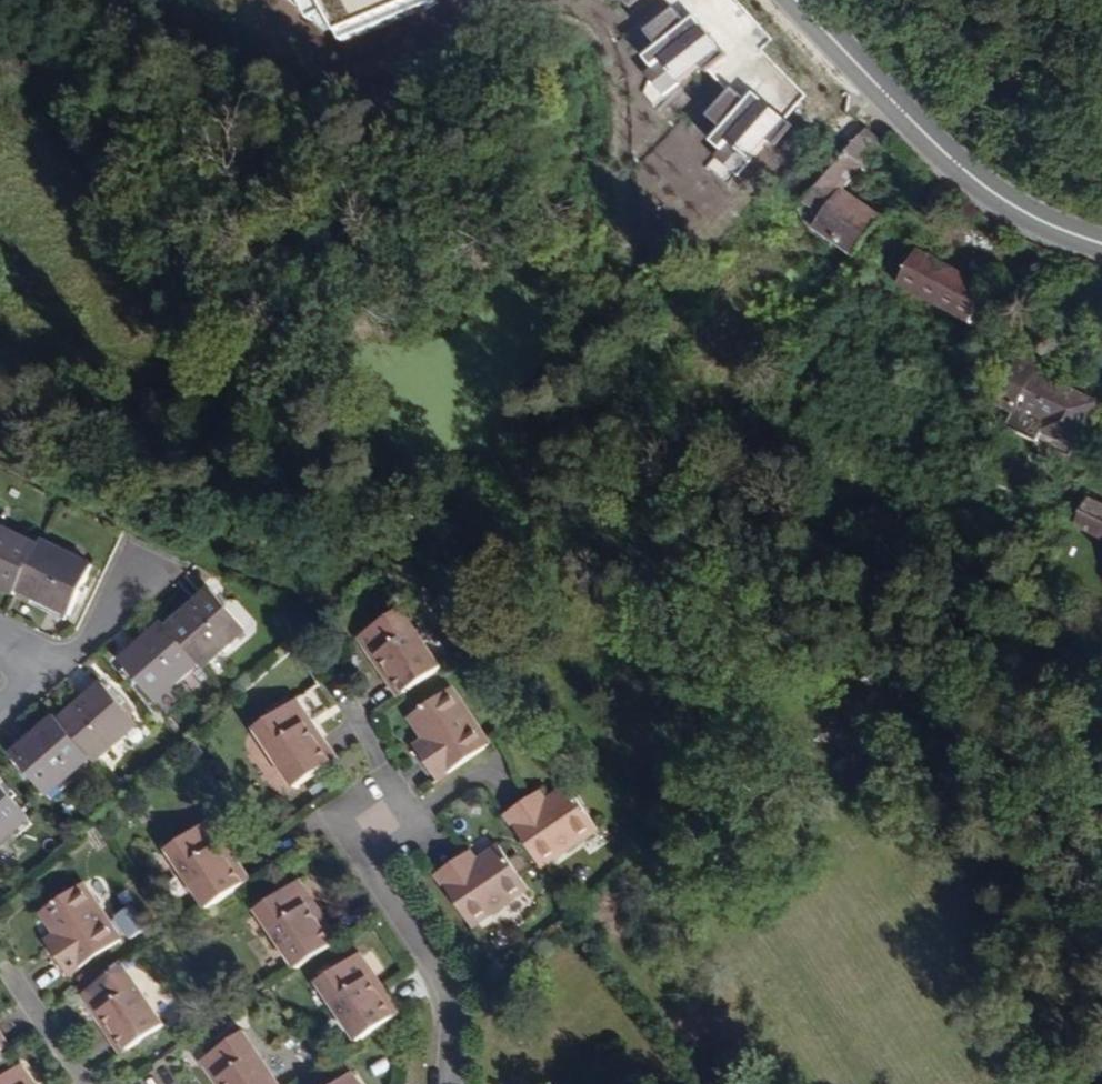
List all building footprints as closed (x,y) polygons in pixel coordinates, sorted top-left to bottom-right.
[(879,217),(840,191),(874,145),(861,133),(795,211),(809,234),(813,230),(851,257),(879,217)] [(972,325),(990,288),(916,250),(897,287),(972,325)] [(1041,361),(1027,354),(1024,360),(1037,368),(1041,361)] [(1075,448),(1096,403),(1035,375),(1037,368),(1024,360),(1001,406),(1015,413),(1007,427),(1037,441),(1041,432),(1075,448)] [(1007,427),(1015,413),(1001,406),(994,420),(1007,427)] [(1075,448),(1041,432),(1037,441),(1070,458),(1075,448)] [(1085,498),(1072,525),(1101,539),(1101,506),(1085,498)] [(39,544),(0,526),(0,592),(13,598),(15,593),(39,544)] [(68,618),(93,565),(41,539),(39,544),(15,593),(68,618)] [(249,631),(211,586),(166,625),(202,666),(206,670),(249,631)] [(441,668),(400,609),(357,637),(372,659),(378,655),(404,693),(441,668)] [(156,704),(202,666),(166,625),(162,620),(119,659),(156,704)] [(404,693),(378,655),(372,659),(398,697),(404,693)] [(97,763),(141,724),(102,681),(58,718),(92,759),(97,763)] [(489,745),(451,687),(408,717),(424,740),(430,751),(421,757),(436,781),(489,745)] [(330,766),(304,726),(311,721),(297,699),(254,727),(295,789),(330,766)] [(49,798),(92,759),(58,718),(54,714),(10,754),(49,798)] [(338,761),(311,721),(304,726),(330,766),(338,761)] [(430,751),(424,740),(414,748),(421,757),(430,751)] [(0,782),(0,848),(33,819),(0,782)] [(600,830),(570,786),(547,803),(537,810),(529,798),(505,815),(542,869),(600,830)] [(547,803),(539,792),(529,798),(537,810),(547,803)] [(243,885),(217,845),(222,842),(208,820),(165,848),(207,909),(243,885)] [(248,881),(222,842),(217,845),(243,885),(248,881)] [(531,890),(501,847),(478,861),(467,869),(461,858),(436,875),(472,929),(531,890)] [(478,861),(471,851),(461,858),(467,869),(478,861)] [(333,945),(306,907),(313,901),(298,879),(254,912),(295,971),(333,945)] [(131,941),(147,929),(133,908),(117,918),(118,921),(112,926),(82,883),(38,912),(54,935),(61,946),(50,953),(67,978),(122,942),(119,937),(125,933),(131,941)] [(339,940),(313,901),(306,907),(333,945),(339,940)] [(61,946),(54,935),(44,942),(50,953),(61,946)] [(393,1018),(367,980),(373,975),(359,954),(316,982),(356,1043),(393,1018)] [(163,1026),(123,966),(80,995),(95,1017),(99,1013),(127,1051),(163,1026)] [(399,1014),(373,975),(367,980),(393,1018),(399,1014)] [(127,1051),(99,1013),(95,1017),(120,1056),(127,1051)] [(242,1031),(199,1060),(214,1083),(220,1079),(223,1083),(278,1083),(242,1031)] [(19,1065),(0,1077),(0,1083),(32,1083),(19,1065)] [(351,1072),(334,1083),(359,1083),(351,1072)]
